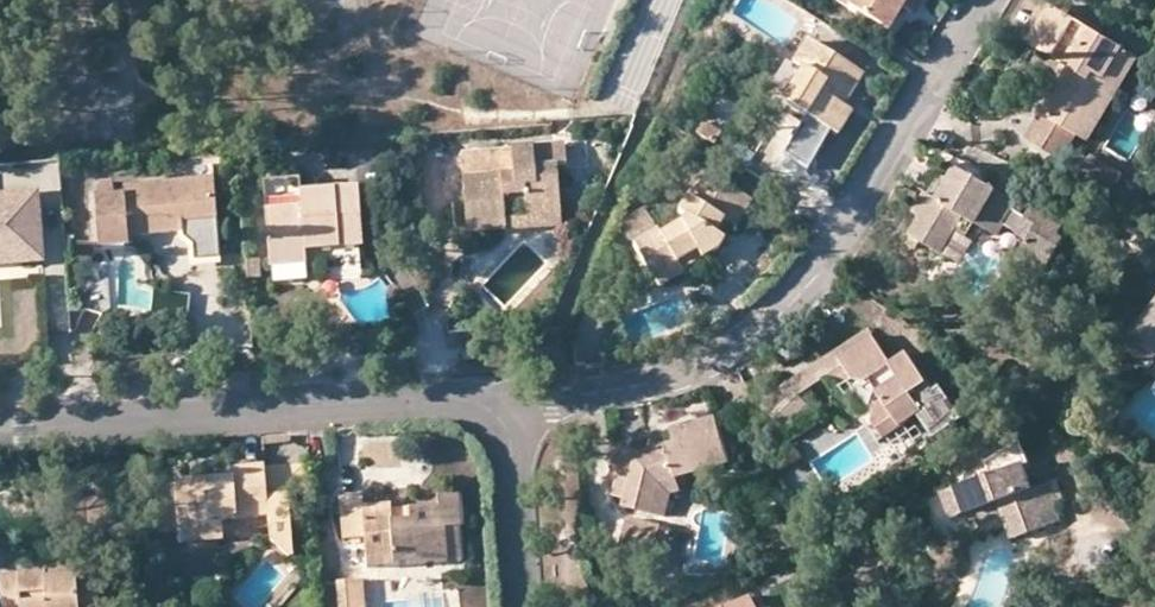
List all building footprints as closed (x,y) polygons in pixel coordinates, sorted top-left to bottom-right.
[(857,0),(842,0),(839,5),(850,12),(857,0)] [(922,0),(857,0),(850,12),(890,35),(904,11),(913,16),(922,0)] [(1053,5),(1045,0),(1042,0),(1020,38),(1029,44),(1053,5)] [(1120,45),(1053,5),(1029,44),(1067,67),(1040,112),(1024,138),(1049,154),(1065,127),(1074,132),(1084,138),(1118,83),(1103,74),(1120,45)] [(845,87),(853,93),(864,75),(806,41),(772,101),(787,111),(789,107),(805,116),(840,135),(853,112),(844,107),(836,101),(845,87)] [(1135,55),(1120,45),(1103,74),(1118,83),(1135,55)] [(1149,52),(1144,60),(1154,67),(1154,56),(1149,52)] [(836,101),(844,107),(853,93),(845,87),(836,101)] [(789,107),(787,111),(785,113),(801,123),(805,116),(789,107)] [(721,132),(703,122),(697,132),(715,143),(721,132)] [(1058,159),(1074,132),(1065,127),(1049,154),(1058,159)] [(527,223),(561,219),(557,168),(567,168),(565,145),(460,153),(467,229),(485,227),(485,223),(505,222),(503,205),(525,203),(527,223)] [(1112,184),(1116,177),(1085,157),(1081,165),(1083,166),(1112,184)] [(181,182),(213,179),(212,165),(180,168),(181,182)] [(1017,200),(956,166),(948,179),(938,174),(914,212),(920,216),(908,235),(941,255),(955,231),(964,216),(974,223),(997,236),(1005,223),(1030,237),(1020,253),(1046,269),(1065,238),(1059,234),(1069,218),(1037,200),(1028,216),(1013,206),(1017,200)] [(1112,184),(1083,166),(1078,173),(1107,192),(1112,184)] [(698,249),(702,259),(718,250),(725,239),(717,235),(725,221),(737,227),(753,199),(703,171),(677,212),(685,217),(681,223),(659,237),(656,231),(634,245),(660,287),(684,275),(682,270),(676,261),(698,249)] [(183,232),(217,229),(213,179),(181,182),(124,186),(124,194),(95,197),(99,247),(129,245),(128,236),(183,232)] [(305,250),(362,246),(358,190),(265,196),(271,266),(306,264),(305,250)] [(1,265),(42,262),(36,194),(0,197),(0,254),(1,265)] [(634,245),(656,231),(642,208),(621,224),(634,245)] [(974,223),(964,216),(955,231),(965,237),(974,223)] [(528,231),(562,228),(561,219),(527,223),(528,231)] [(485,227),(467,229),(468,237),(505,233),(505,222),(485,223),(485,227)] [(184,242),(218,239),(217,229),(183,232),(184,242)] [(82,315),(112,318),(115,310),(114,250),(74,246),(73,265),(87,266),(82,315)] [(676,261),(682,270),(702,259),(698,249),(676,261)] [(153,294),(152,315),(185,314),(185,294),(153,294)] [(1134,335),(1154,352),(1154,307),(1134,335)] [(854,379),(841,357),(874,335),(869,328),(814,364),(823,378),(832,392),(854,379)] [(925,443),(962,420),(940,386),(934,390),(909,352),(892,363),(874,335),(841,357),(854,379),(866,381),(870,378),(884,399),(875,405),(872,420),(884,438),(910,420),(925,443)] [(823,378),(814,364),(787,382),(762,405),(787,431),(811,407),(798,394),(823,378)] [(663,480),(678,476),(727,462),(713,416),(672,428),(675,441),(666,443),(668,449),(657,451),(656,445),(638,450),(619,446),(611,477),(617,478),(613,495),(626,499),(624,507),(651,513),(663,480)] [(1048,524),(1034,487),(1024,462),(941,493),(946,505),(951,517),(998,500),(1012,538),(1048,524)] [(287,555),(291,557),(286,497),(265,498),(263,471),(263,467),(232,469),(233,477),(175,481),(180,535),(223,532),(222,522),(268,519),(270,544),(287,555)] [(263,471),(265,498),(286,497),(301,496),(299,470),(263,471)] [(663,480),(651,513),(664,517),(671,493),(681,490),(678,476),(663,480)] [(1034,487),(1048,524),(1061,519),(1054,500),(1063,497),(1057,480),(1034,487)] [(443,530),(460,528),(458,497),(437,498),(437,508),(391,513),(390,505),(362,508),(361,497),(340,499),(343,540),(364,538),(368,569),(392,568),(391,566),(446,562),(443,530)] [(668,531),(625,519),(614,563),(647,571),(651,556),(661,559),(668,531)] [(443,530),(446,562),(462,561),(460,528),(443,530)] [(223,532),(180,535),(180,545),(223,542),(223,532)] [(657,574),(661,559),(651,556),(647,571),(657,574)] [(98,602),(96,573),(75,575),(75,569),(0,575),(0,582),(2,606),(79,606),(78,603),(98,602)] [(359,582),(338,584),(340,606),(361,606),(359,582)] [(752,596),(729,606),(757,606),(752,596)]
